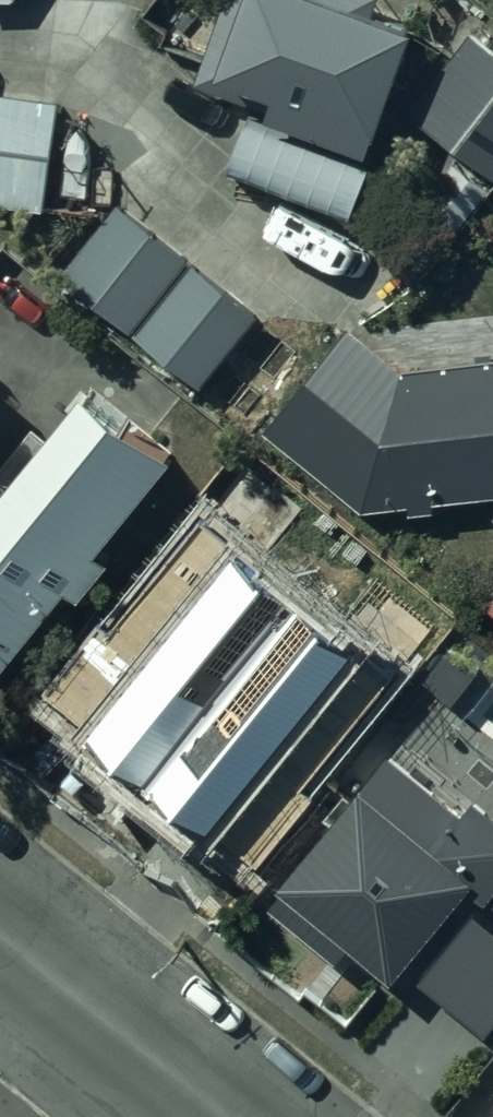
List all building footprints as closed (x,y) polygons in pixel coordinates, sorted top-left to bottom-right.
[(316,0),(247,0),(218,85),(279,105),(272,126),(375,161),(418,34),(316,0)] [(463,41),(402,122),(492,190),(492,63),(463,41)] [(255,127),(232,184),(355,233),(378,175),(255,127)] [(261,324),(119,217),(63,292),(205,398),(261,324)] [(401,362),(347,317),(255,426),(355,509),(492,490),(492,349),(401,362)] [(82,367),(0,471),(0,648),(168,434),(82,367)] [(268,676),(164,592),(63,715),(166,800),(268,676)] [(363,706),(306,656),(171,814),(238,872),(335,769),(322,754),(363,706)] [(279,882),(285,887),(272,903),(335,956),(349,939),(391,974),(469,881),(483,892),(492,880),(492,819),(475,804),(463,818),(390,757),(364,788),(361,785),(349,799),(343,795),(323,820),(328,824),(279,882)] [(438,997),(489,1043),(492,1039),(492,937),(438,997)]
